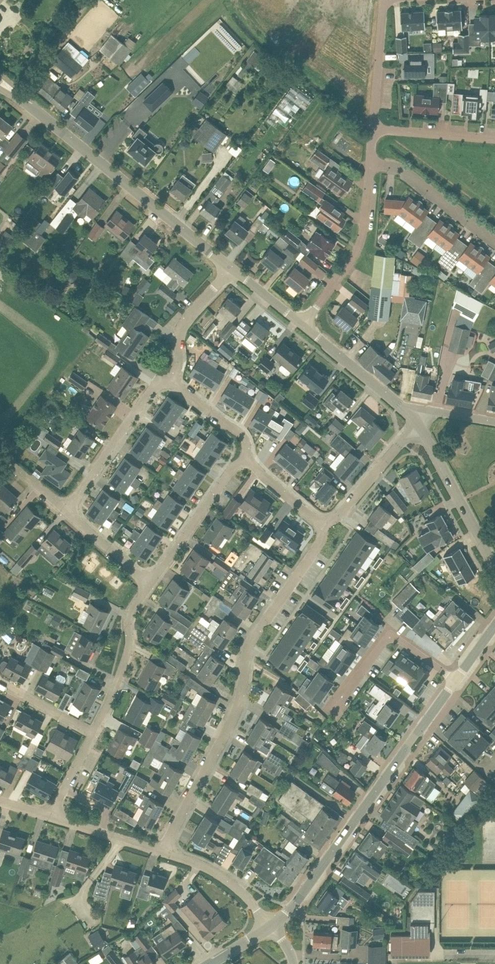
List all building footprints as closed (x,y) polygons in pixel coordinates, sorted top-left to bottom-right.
[(438,28),(446,28),(447,30),(463,28),(461,10),(452,10),(452,9),(446,10),(446,11),(437,11),(438,28)] [(401,13),(402,30),(426,28),(425,11),(401,13)] [(475,33),(469,34),(469,36),(469,45),(479,45),(480,40),(486,41),(489,41),(489,39),(489,15),(481,15),(481,17),(475,17),(475,33)] [(218,22),(183,57),(206,82),(242,47),(218,22)] [(101,50),(120,65),(133,48),(114,33),(101,50)] [(397,37),(398,53),(407,52),(406,36),(397,37)] [(469,52),(469,45),(469,36),(460,36),(460,43),(454,43),(454,52),(469,52)] [(75,49),(77,46),(70,40),(63,48),(53,60),(73,77),(89,60),(75,49)] [(441,42),(424,42),(424,50),(434,50),(441,50),(441,42)] [(412,60),(405,60),(405,69),(403,69),(403,76),(425,76),(425,61),(434,61),(434,52),(412,52),(412,60)] [(50,101),(51,100),(64,110),(74,97),(45,74),(34,88),(50,101)] [(232,76),(227,85),(232,88),(237,78),(232,76)] [(133,81),(127,87),(136,96),(142,90),(133,81)] [(144,101),(153,111),(173,91),(164,82),(144,101)] [(439,112),(440,101),(447,102),(447,93),(448,88),(440,87),(439,97),(425,96),(425,95),(414,94),(413,110),(422,111),(422,112),(430,113),(430,112),(439,112)] [(469,116),(480,116),(480,108),(481,108),(486,108),(487,99),(488,90),(488,88),(487,88),(487,89),(481,89),(481,96),(465,94),(465,93),(454,92),(453,92),(453,93),(452,113),(464,113),(464,114),(469,114),(469,116)] [(93,92),(78,111),(83,116),(79,121),(93,132),(104,119),(91,109),(100,98),(93,92)] [(203,93),(196,104),(201,108),(209,97),(203,93)] [(3,136),(4,137),(4,136),(12,126),(0,116),(0,141),(3,136)] [(194,136),(214,151),(227,134),(207,119),(194,136)] [(128,149),(134,154),(139,159),(140,158),(146,163),(147,162),(148,163),(153,157),(152,156),(156,151),(158,152),(160,152),(162,151),(164,149),(164,147),(162,144),(160,143),(157,142),(155,144),(152,148),(142,140),(148,132),(140,126),(132,136),(136,139),(128,149)] [(10,141),(4,149),(6,151),(13,156),(14,157),(22,147),(12,139),(10,141)] [(31,158),(27,162),(28,165),(30,167),(33,167),(34,165),(40,169),(38,172),(39,172),(47,178),(61,158),(40,142),(29,157),(30,157),(31,158)] [(335,189),(334,190),(340,195),(341,194),(343,195),(345,193),(346,194),(350,188),(349,187),(353,182),(327,163),(331,157),(318,148),(311,158),(325,169),(319,178),(335,189)] [(203,152),(204,162),(213,161),(212,151),(203,152)] [(276,162),(271,158),(268,162),(273,166),(276,162)] [(58,172),(43,192),(48,196),(56,187),(66,194),(80,177),(69,169),(64,176),(58,172)] [(224,173),(216,184),(225,191),(233,180),(224,173)] [(171,189),(184,199),(196,183),(183,174),(171,189)] [(322,208),(317,215),(339,230),(346,220),(342,217),(345,213),(325,199),(322,197),(326,192),(309,180),(303,190),(319,201),(322,203),(320,207),(322,208)] [(95,193),(89,188),(78,203),(74,207),(84,215),(87,212),(93,217),(105,202),(95,194),(95,193)] [(238,201),(246,207),(253,197),(246,191),(238,201)] [(215,204),(220,197),(214,192),(200,211),(213,220),(222,209),(215,204)] [(398,213),(407,219),(419,203),(409,196),(406,200),(386,199),(385,212),(398,213)] [(408,238),(414,242),(432,218),(426,214),(429,210),(419,203),(407,219),(416,226),(415,229),(408,238)] [(51,223),(56,226),(67,211),(63,208),(51,223)] [(64,232),(75,217),(67,211),(56,226),(64,232)] [(124,218),(125,217),(117,211),(106,224),(124,238),(134,226),(124,218)] [(250,227),(250,228),(248,230),(241,225),(246,219),(241,214),(236,220),(227,232),(239,241),(244,236),(250,241),(265,222),(258,216),(250,227)] [(36,229),(42,234),(51,223),(45,218),(42,223),(36,229)] [(429,236),(438,242),(450,226),(440,219),(438,222),(432,218),(414,242),(420,246),(426,238),(429,236)] [(88,234),(96,239),(106,227),(97,221),(88,234)] [(20,238),(37,250),(46,237),(30,225),(20,238)] [(438,242),(434,247),(443,254),(439,260),(445,265),(463,241),(457,237),(459,233),(450,226),(438,242)] [(283,236),(291,243),(296,247),(301,239),(289,229),(283,236)] [(0,252),(11,233),(5,230),(0,238),(0,252)] [(310,249),(311,250),(324,259),(328,254),(332,250),(331,250),(336,243),(322,233),(321,234),(317,231),(307,244),(307,245),(311,248),(310,249)] [(149,237),(146,235),(147,235),(145,233),(137,244),(131,240),(132,239),(120,254),(130,262),(134,258),(140,263),(144,258),(145,259),(158,243),(149,237)] [(382,236),(378,240),(387,246),(390,242),(382,236)] [(460,259),(469,266),(481,249),(471,242),(469,245),(463,241),(445,265),(451,270),(458,261),(460,259)] [(301,251),(296,247),(291,243),(286,249),(276,242),(271,248),(261,259),(275,270),(284,259),(280,256),(285,250),(295,258),(301,251)] [(397,246),(393,251),(402,258),(406,252),(397,246)] [(470,284),(476,288),(494,264),(488,260),(490,256),(481,249),(469,266),(478,272),(476,275),(470,284)] [(300,261),(286,279),(300,290),(309,278),(301,271),(306,265),(313,271),(318,265),(305,254),(300,261)] [(375,254),(372,285),(392,288),(394,272),(395,256),(375,254)] [(414,255),(411,260),(418,265),(422,260),(414,255)] [(173,259),(164,270),(168,273),(163,279),(168,283),(167,284),(174,289),(180,282),(184,285),(194,273),(184,265),(183,267),(173,259)] [(494,285),(494,265),(494,264),(476,288),(479,290),(482,292),(488,283),(490,282),(494,285)] [(67,278),(71,282),(77,280),(78,274),(73,270),(68,272),(67,278)] [(441,270),(438,274),(444,279),(448,275),(441,270)] [(401,274),(399,294),(405,295),(409,295),(412,275),(401,274)] [(139,292),(149,279),(145,276),(135,288),(135,289),(129,297),(132,300),(139,292)] [(152,282),(149,279),(139,292),(143,294),(152,282)] [(122,292),(129,294),(131,287),(125,284),(122,292)] [(158,290),(172,301),(176,294),(163,284),(158,290)] [(372,285),(368,317),(389,320),(391,301),(392,293),(392,288),(372,285)] [(469,286),(466,290),(471,294),(474,289),(469,286)] [(458,289),(453,305),(462,310),(460,313),(474,320),(484,302),(458,289)] [(344,306),(334,318),(348,329),(358,317),(357,317),(362,311),(363,311),(368,305),(355,295),(345,307),(344,306)] [(404,302),(401,319),(422,323),(426,301),(415,299),(415,296),(409,295),(405,295),(405,297),(404,302)] [(216,315),(222,321),(227,314),(233,319),(241,308),(229,298),(220,308),(221,309),(216,315)] [(170,301),(166,308),(172,313),(177,307),(170,301)] [(124,324),(130,328),(123,338),(125,339),(119,347),(125,351),(134,357),(148,336),(140,330),(150,316),(141,310),(136,306),(124,324)] [(221,331),(228,337),(238,325),(231,319),(221,331)] [(234,330),(244,339),(248,334),(259,344),(270,331),(257,321),(251,329),(242,321),(243,319),(234,330)] [(203,334),(207,337),(218,324),(214,321),(203,334)] [(455,325),(449,348),(464,352),(466,345),(471,347),(474,336),(469,335),(470,329),(455,325)] [(96,340),(106,347),(111,340),(101,333),(96,340)] [(218,349),(225,355),(230,349),(223,343),(218,349)] [(291,348),(284,343),(274,355),(284,364),(283,366),(283,368),(288,372),(290,372),(292,370),(302,358),(294,351),(293,352),(290,349),(291,348)] [(371,344),(359,359),(387,383),(396,373),(390,368),(394,364),(386,357),(392,350),(392,349),(388,346),(382,353),(371,344)] [(210,355),(217,359),(219,355),(220,354),(214,348),(210,355)] [(104,356),(115,363),(120,357),(109,349),(104,356)] [(417,394),(429,397),(434,377),(425,376),(427,364),(429,355),(419,353),(413,382),(420,383),(417,394)] [(258,364),(268,372),(274,363),(265,356),(258,364)] [(197,377),(203,381),(216,360),(212,358),(208,364),(200,359),(190,374),(197,377)] [(216,360),(203,381),(209,384),(209,385),(215,389),(224,374),(216,368),(219,362),(216,360)] [(321,374),(318,372),(319,371),(310,364),(300,376),(319,391),(329,379),(322,373),(321,374)] [(109,386),(124,397),(130,387),(129,387),(131,384),(132,385),(137,377),(123,367),(109,386)] [(70,379),(83,388),(88,381),(75,372),(70,379)] [(241,381),(247,384),(250,379),(245,375),(241,381)] [(463,378),(463,379),(454,378),(452,390),(449,389),(447,401),(448,401),(470,405),(471,405),(473,392),(480,388),(482,381),(463,378)] [(260,385),(264,388),(268,383),(263,380),(260,385)] [(227,402),(233,405),(246,385),(242,383),(238,389),(230,383),(221,398),(227,402)] [(246,385),(233,405),(239,409),(239,410),(245,414),(254,398),(246,393),(250,387),(246,385)] [(255,396),(263,402),(268,394),(260,389),(255,396)] [(333,391),(324,402),(334,411),(342,417),(347,411),(345,410),(353,399),(341,389),(337,395),(333,391)] [(303,401),(312,408),(319,399),(310,392),(303,401)] [(87,416),(103,427),(117,406),(101,395),(87,416)] [(169,396),(161,408),(182,423),(185,419),(183,417),(188,409),(169,396)] [(271,405),(277,409),(280,404),(274,400),(271,405)] [(358,437),(371,447),(385,430),(375,422),(377,419),(361,406),(352,417),(359,423),(360,421),(367,427),(358,437)] [(257,427),(263,430),(276,410),(272,407),(268,413),(260,408),(251,423),(257,427)] [(182,423),(161,408),(153,419),(168,430),(169,428),(173,431),(178,425),(180,426),(182,423)] [(263,430),(262,432),(268,436),(269,435),(275,438),(276,436),(281,439),(294,423),(284,417),(282,422),(276,418),(280,412),(276,410),(263,430)] [(310,414),(305,420),(310,423),(314,418),(310,414)] [(329,426),(338,433),(345,425),(335,418),(329,426)] [(26,426),(44,438),(58,448),(62,442),(48,432),(48,431),(31,419),(26,426)] [(147,427),(139,438),(161,453),(163,449),(157,445),(163,437),(147,427)] [(88,447),(94,439),(81,429),(68,447),(82,456),(86,450),(88,447)] [(191,430),(188,433),(194,437),(199,440),(201,437),(196,434),(191,430)] [(201,437),(199,440),(218,454),(222,448),(223,449),(227,443),(213,433),(207,441),(201,437)] [(335,470),(345,478),(360,459),(352,453),(356,448),(338,433),(339,434),(331,443),(339,450),(338,450),(346,457),(335,470)] [(179,434),(175,439),(180,442),(184,437),(179,434)] [(303,437),(297,444),(298,445),(302,448),(303,447),(307,441),(303,437)] [(161,453),(139,438),(131,450),(146,461),(152,453),(158,457),(161,453)] [(199,440),(196,444),(201,449),(197,455),(196,456),(211,466),(215,460),(214,460),(218,454),(199,440)] [(358,448),(362,451),(367,446),(362,442),(358,448)] [(51,443),(40,458),(49,464),(43,473),(61,486),(70,473),(63,468),(67,463),(55,455),(59,449),(51,443)] [(184,443),(181,447),(187,451),(190,446),(184,443)] [(281,462),(286,466),(302,448),(298,445),(294,450),(286,444),(275,457),(280,462),(281,462)] [(302,448),(286,466),(292,471),(291,471),(297,476),(308,462),(300,456),(305,451),(302,448)] [(178,453),(174,458),(179,461),(183,456),(178,453)] [(118,469),(139,484),(145,476),(138,471),(140,468),(126,458),(122,463),(122,464),(119,469),(118,469)] [(179,468),(177,471),(197,485),(201,479),(201,480),(205,474),(190,463),(189,464),(185,471),(180,468),(179,468)] [(323,485),(317,492),(321,496),(319,498),(326,504),(333,496),(331,494),(336,488),(328,481),(334,474),(325,466),(314,478),(323,485)] [(139,484),(118,469),(117,470),(118,471),(114,476),(113,476),(110,481),(124,491),(129,483),(137,488),(139,484)] [(401,478),(413,501),(429,492),(423,482),(422,483),(415,471),(417,470),(416,469),(401,478)] [(180,478),(174,487),(189,497),(193,491),(197,485),(177,471),(174,475),(180,478)] [(6,511),(18,498),(10,491),(8,490),(8,489),(1,483),(0,484),(0,506),(6,511)] [(386,495),(395,506),(404,500),(395,488),(386,495)] [(96,500),(96,501),(117,516),(120,512),(113,507),(118,499),(104,489),(100,495),(101,495),(97,500),(96,500)] [(252,490),(241,505),(260,518),(257,521),(263,526),(273,512),(269,509),(271,506),(258,496),(259,495),(252,490)] [(154,494),(151,498),(156,502),(155,502),(175,516),(179,510),(180,511),(184,505),(169,494),(163,502),(158,498),(159,497),(154,494)] [(223,513),(229,518),(241,502),(234,497),(223,513)] [(117,516),(96,501),(95,502),(96,502),(92,508),(92,507),(88,513),(103,523),(109,515),(115,520),(117,516)] [(158,509),(152,518),(168,528),(172,522),(171,522),(175,516),(155,502),(153,506),(158,509)] [(380,504),(370,516),(382,526),(387,519),(393,523),(397,518),(380,504)] [(7,530),(20,541),(40,517),(28,506),(7,530)] [(140,506),(136,513),(142,517),(146,510),(140,506)] [(126,518),(129,513),(124,510),(121,515),(126,518)] [(134,514),(130,520),(136,524),(140,518),(134,514)] [(427,551),(454,536),(441,514),(428,522),(431,529),(419,535),(427,551)] [(204,536),(218,546),(225,536),(227,537),(233,528),(217,517),(213,524),(211,528),(210,527),(204,536)] [(116,520),(111,527),(116,531),(121,524),(116,520)] [(286,544),(295,551),(301,543),(298,541),(304,534),(303,534),(302,535),(292,528),(293,527),(285,520),(275,533),(287,542),(286,544)] [(135,528),(133,532),(154,547),(155,546),(154,546),(158,541),(159,541),(162,536),(148,525),(142,533),(135,528)] [(260,536),(266,542),(273,532),(267,527),(260,536)] [(379,528),(375,534),(391,545),(395,540),(379,528)] [(53,531),(43,542),(43,543),(53,551),(48,556),(48,558),(54,564),(71,544),(61,535),(60,536),(53,531)] [(357,531),(349,542),(368,555),(376,544),(357,531)] [(133,532),(130,536),(136,540),(131,548),(146,559),(150,553),(149,553),(153,548),(154,548),(154,547),(133,532)] [(234,564),(264,585),(280,561),(250,540),(234,564)] [(349,542),(342,553),(360,566),(368,555),(349,542)] [(33,544),(17,562),(23,567),(36,553),(39,550),(38,549),(33,544)] [(460,547),(444,556),(460,584),(475,575),(460,547)] [(182,568),(196,578),(209,560),(195,550),(182,568)] [(239,555),(232,550),(225,560),(232,565),(239,555)] [(429,551),(413,565),(420,571),(435,557),(429,551)] [(342,553),(335,563),(353,576),(360,566),(342,553)] [(218,556),(213,563),(226,572),(231,565),(218,556)] [(335,563),(327,574),(346,587),(353,576),(335,563)] [(231,570),(226,577),(231,581),(236,573),(231,570)] [(327,574),(320,585),(338,598),(346,587),(327,574)] [(233,593),(252,607),(259,597),(257,595),(261,590),(258,588),(256,586),(253,585),(244,578),(233,593)] [(169,613),(181,621),(189,627),(193,622),(176,610),(189,591),(174,580),(168,588),(169,589),(166,593),(165,592),(160,599),(172,608),(169,613)] [(421,618),(407,605),(421,590),(411,581),(394,600),(403,608),(395,616),(403,623),(405,620),(413,627),(412,628),(422,636),(426,631),(445,648),(473,617),(453,599),(435,621),(425,613),(421,618)] [(90,591),(78,585),(73,594),(86,600),(90,591)] [(320,585),(312,596),(331,609),(338,598),(320,585)] [(213,593),(211,596),(209,599),(219,606),(223,600),(213,593)] [(232,607),(246,617),(252,607),(233,593),(230,597),(236,602),(232,607)] [(209,599),(207,601),(205,605),(215,611),(219,606),(209,599)] [(299,614),(318,627),(326,616),(307,603),(299,614)] [(362,603),(357,611),(363,615),(357,623),(372,634),(379,624),(370,618),(374,613),(362,603)] [(91,611),(85,623),(100,630),(104,622),(103,622),(104,620),(105,620),(109,612),(91,604),(88,610),(91,611)] [(144,632),(158,642),(171,623),(158,613),(144,632)] [(199,614),(193,622),(189,627),(188,629),(206,642),(210,636),(197,627),(200,621),(203,617),(199,614)] [(299,615),(292,625),(310,638),(318,627),(299,614),(299,615)] [(52,622),(59,625),(62,619),(55,616),(52,622)] [(213,618),(210,622),(231,637),(238,627),(225,617),(221,623),(213,618)] [(174,626),(178,629),(185,634),(188,629),(189,627),(178,620),(174,626)] [(215,631),(211,638),(224,647),(231,637),(210,622),(207,625),(215,631)] [(348,628),(343,635),(353,643),(357,637),(365,643),(372,634),(357,623),(352,630),(348,628)] [(292,625),(284,636),(303,649),(310,638),(292,625)] [(333,628),(330,632),(335,636),(338,631),(333,628)] [(2,635),(9,642),(16,636),(9,629),(2,635)] [(205,649),(198,659),(218,673),(225,663),(212,654),(215,649),(206,642),(188,629),(185,634),(184,635),(187,637),(205,649)] [(94,648),(92,647),(95,642),(96,643),(97,642),(83,634),(73,652),(87,659),(94,648)] [(342,643),(335,652),(350,663),(357,653),(349,648),(353,643),(343,635),(339,640),(342,643)] [(284,636),(277,647),(295,660),(303,649),(284,636)] [(55,644),(52,651),(51,651),(56,653),(55,654),(62,657),(65,650),(55,644)] [(33,661),(31,664),(32,665),(38,668),(48,650),(48,649),(41,646),(33,661)] [(277,647),(269,658),(288,671),(295,660),(277,647)] [(48,649),(48,650),(38,668),(46,672),(55,654),(56,653),(51,651),(52,651),(48,649)] [(322,657),(318,662),(319,663),(328,669),(330,671),(333,666),(342,673),(350,663),(335,652),(328,661),(322,657)] [(411,659),(401,652),(395,662),(390,659),(382,669),(389,674),(392,669),(400,675),(411,659)] [(171,654),(167,660),(176,666),(180,661),(171,654)] [(3,661),(0,666),(1,668),(4,670),(4,671),(23,682),(32,666),(24,662),(24,663),(12,657),(9,662),(5,660),(3,661)] [(314,667),(317,661),(310,658),(307,664),(314,667)] [(176,666),(167,660),(163,666),(150,659),(146,668),(147,668),(140,680),(139,680),(154,688),(163,671),(172,675),(176,666)] [(198,659),(191,669),(211,683),(218,673),(198,659)] [(419,665),(411,659),(400,675),(408,681),(420,665),(419,665)] [(187,665),(180,661),(176,666),(183,671),(187,665)] [(320,672),(313,681),(328,692),(335,682),(324,675),(328,669),(319,663),(315,668),(320,672)] [(430,672),(420,665),(408,681),(417,687),(413,692),(420,696),(428,685),(423,681),(430,672)] [(76,674),(87,680),(91,673),(80,667),(76,674)] [(44,674),(36,689),(56,699),(64,684),(66,679),(65,676),(61,674),(58,674),(55,679),(44,674)] [(191,677),(187,682),(191,685),(203,694),(207,687),(191,677)] [(74,702),(71,709),(80,713),(82,713),(85,708),(89,710),(94,700),(93,699),(94,696),(95,697),(100,689),(86,681),(75,702),(74,702)] [(303,683),(298,690),(301,692),(307,698),(310,694),(321,702),(328,692),(313,681),(309,687),(303,683)] [(277,683),(270,695),(288,705),(294,696),(290,693),(291,692),(277,683)] [(380,699),(376,704),(371,711),(389,724),(399,711),(387,703),(392,696),(380,687),(375,695),(380,699)] [(396,687),(393,693),(397,696),(401,690),(396,687)] [(295,698),(306,709),(312,703),(301,692),(295,698)] [(166,693),(162,700),(174,706),(178,699),(166,693)] [(203,694),(197,705),(210,713),(217,701),(203,694)] [(487,694),(475,708),(492,724),(494,721),(494,701),(487,694)] [(288,705),(270,695),(264,706),(276,714),(276,712),(287,718),(290,720),(292,716),(286,712),(290,706),(288,705)] [(127,716),(141,723),(149,708),(159,713),(164,703),(152,697),(149,702),(137,696),(134,703),(135,704),(128,716),(127,715),(127,716)] [(180,696),(178,699),(174,706),(171,712),(174,715),(184,698),(180,696)] [(4,720),(8,712),(7,712),(11,704),(0,698),(0,718),(4,720)] [(204,724),(210,713),(197,705),(192,702),(188,709),(189,710),(184,720),(185,721),(197,727),(200,722),(204,724)] [(31,716),(32,715),(23,711),(14,726),(34,737),(43,721),(35,717),(34,718),(31,716)] [(454,721),(454,725),(448,733),(451,735),(448,738),(474,761),(494,740),(485,732),(484,733),(479,727),(476,723),(468,716),(467,717),(462,712),(454,721)] [(278,727),(261,717),(254,728),(267,736),(271,730),(274,733),(278,727)] [(287,718),(283,724),(296,732),(302,736),(303,737),(307,731),(300,726),(290,720),(287,718)] [(365,720),(358,729),(369,737),(371,739),(366,746),(372,750),(375,753),(385,739),(376,732),(374,734),(369,730),(372,725),(365,720)] [(201,730),(197,727),(185,721),(181,728),(187,731),(181,741),(195,748),(202,737),(198,735),(201,730)] [(296,732),(283,724),(279,731),(298,742),(302,736),(296,732)] [(147,725),(143,733),(156,739),(160,732),(147,725)] [(254,728),(247,739),(269,753),(271,751),(277,742),(267,736),(254,728)] [(64,736),(65,733),(57,729),(48,746),(55,750),(56,749),(69,755),(74,747),(75,748),(77,745),(76,745),(76,742),(64,736)] [(111,749),(109,748),(122,755),(130,742),(134,744),(137,738),(120,729),(115,737),(116,738),(111,749)] [(143,733),(139,740),(147,745),(151,747),(152,747),(155,740),(156,739),(143,733)] [(170,750),(189,760),(195,748),(181,741),(174,737),(171,742),(174,744),(170,750)] [(155,740),(152,747),(165,754),(169,748),(155,740)] [(31,741),(25,753),(31,757),(38,744),(31,741)] [(149,752),(148,753),(154,756),(162,760),(165,754),(152,747),(151,747),(149,752)] [(452,757),(440,747),(427,761),(438,771),(441,768),(449,774),(454,769),(447,762),(452,757)] [(244,750),(237,761),(251,770),(255,772),(262,761),(258,758),(244,750)] [(271,751),(269,753),(267,758),(280,766),(283,759),(271,751)] [(323,751),(318,758),(328,765),(332,760),(323,751)] [(336,759),(342,763),(347,755),(342,751),(336,759)] [(25,769),(26,768),(31,757),(25,753),(18,766),(25,769)] [(351,769),(360,775),(368,764),(359,758),(355,755),(351,761),(355,763),(351,769)] [(31,757),(26,768),(34,772),(40,761),(31,757)] [(280,766),(267,758),(263,765),(276,772),(280,766)] [(164,760),(158,772),(163,775),(177,782),(183,771),(164,760)] [(251,770),(237,761),(230,772),(244,781),(251,770)] [(0,782),(8,786),(17,769),(11,765),(9,770),(0,765),(0,781),(1,781),(0,782)] [(127,775),(120,787),(127,791),(138,771),(127,765),(123,772),(127,775)] [(404,781),(433,801),(441,791),(424,779),(427,775),(415,766),(404,781)] [(97,784),(92,793),(100,798),(101,797),(104,799),(104,800),(112,804),(117,796),(120,790),(113,786),(115,783),(108,780),(110,776),(103,772),(98,769),(92,781),(97,784)] [(50,792),(55,783),(34,771),(26,786),(35,791),(36,789),(39,790),(38,791),(48,796),(49,794),(50,794),(51,793),(50,792)] [(475,771),(470,777),(479,785),(484,779),(475,771)] [(333,793),(348,803),(356,791),(349,787),(350,785),(343,780),(341,781),(329,772),(323,780),(336,789),(333,793)] [(137,774),(133,780),(145,787),(149,780),(137,774)] [(177,782),(163,775),(160,780),(153,777),(150,783),(170,794),(177,782)] [(448,785),(452,780),(447,776),(443,780),(448,785)] [(133,780),(129,786),(142,793),(145,787),(133,780)] [(284,823),(284,822),(288,825),(298,833),(319,849),(343,816),(292,780),(278,799),(291,808),(290,811),(303,820),(299,825),(281,812),(277,817),(284,823)] [(226,782),(219,793),(232,802),(236,796),(243,800),(246,795),(239,791),(239,790),(226,782)] [(247,789),(260,797),(264,790),(251,782),(247,789)] [(381,814),(386,817),(381,824),(414,847),(419,839),(405,829),(425,800),(402,784),(381,814)] [(453,813),(465,821),(482,798),(470,790),(453,813)] [(232,802),(219,793),(211,805),(225,813),(232,817),(235,812),(228,808),(232,802)] [(248,799),(261,807),(265,801),(252,793),(248,799)] [(140,806),(158,816),(164,804),(146,794),(140,806)] [(117,807),(113,813),(126,820),(130,814),(117,807)] [(138,820),(152,827),(158,816),(144,808),(138,820)] [(261,823),(267,825),(271,813),(265,811),(261,823)] [(113,813),(112,817),(124,824),(126,820),(113,813)] [(206,814),(199,825),(212,833),(216,828),(223,832),(226,827),(219,823),(219,822),(206,814)] [(237,817),(233,824),(244,831),(248,824),(237,817)] [(244,831),(233,824),(228,832),(239,839),(244,831)] [(212,833),(199,825),(192,836),(205,845),(205,844),(212,849),(216,844),(208,839),(212,833)] [(300,835),(287,825),(281,833),(294,843),(300,835)] [(20,855),(26,838),(16,835),(17,833),(3,829),(0,839),(0,848),(20,855)] [(377,846),(382,839),(378,836),(370,831),(359,846),(371,855),(372,853),(379,858),(384,851),(377,846)] [(388,831),(383,838),(407,855),(412,848),(388,831)] [(248,847),(254,838),(245,832),(237,842),(242,846),(233,860),(233,861),(235,862),(235,864),(236,866),(238,867),(240,867),(242,866),(244,867),(253,851),(248,847)] [(38,840),(33,855),(40,857),(38,864),(39,866),(51,870),(52,868),(53,864),(58,847),(38,840)] [(225,842),(219,852),(220,853),(226,857),(233,847),(225,842)] [(264,845),(254,859),(255,859),(256,857),(263,862),(265,860),(267,862),(258,874),(271,883),(277,874),(290,884),(299,871),(286,861),(264,845)] [(282,852),(280,853),(287,858),(286,861),(299,871),(310,857),(297,847),(293,852),(285,847),(283,850),(282,852)] [(76,877),(84,879),(91,857),(77,853),(77,851),(71,849),(66,864),(79,869),(76,877)] [(355,851),(342,869),(356,879),(363,869),(375,878),(383,866),(376,861),(373,864),(369,861),(370,861),(355,851)] [(24,855),(18,872),(27,875),(28,871),(32,858),(24,855)] [(51,881),(59,884),(65,867),(57,864),(51,881)] [(123,867),(116,864),(110,881),(133,888),(138,873),(123,868),(123,867)] [(137,895),(149,899),(152,889),(162,892),(167,876),(152,872),(148,883),(142,881),(137,895)] [(345,875),(340,883),(366,901),(371,893),(345,875)] [(98,880),(93,894),(106,898),(111,884),(98,880)] [(328,889),(317,904),(334,916),(342,905),(344,906),(349,900),(342,895),(345,891),(338,885),(332,893),(328,889)] [(172,912),(173,912),(179,907),(175,902),(182,896),(176,889),(162,900),(172,912)] [(202,930),(209,938),(227,922),(219,912),(219,913),(200,891),(192,897),(182,906),(201,928),(200,929),(202,930)] [(391,942),(391,949),(403,949),(403,954),(431,954),(431,949),(430,930),(435,930),(435,891),(418,891),(411,901),(411,934),(391,934),(391,942)] [(179,918),(173,912),(172,912),(168,915),(174,922),(179,918)] [(337,923),(350,924),(355,924),(355,916),(338,915),(337,923)] [(163,931),(154,937),(157,943),(167,957),(187,943),(178,930),(176,930),(172,925),(163,931)] [(106,938),(99,927),(89,933),(95,945),(106,938)] [(341,953),(350,954),(350,946),(356,946),(358,929),(343,928),(341,953)] [(376,929),(377,938),(386,937),(384,928),(376,929)] [(135,936),(142,945),(145,950),(152,944),(142,931),(135,936)] [(314,945),(322,946),(321,949),(331,950),(331,946),(337,947),(338,935),(332,934),(332,932),(315,931),(314,945)] [(102,948),(114,963),(121,963),(124,962),(114,951),(110,945),(108,943),(102,948)] [(125,956),(130,963),(131,962),(132,963),(155,963),(156,963),(149,953),(147,953),(145,950),(142,945),(125,956)] [(88,958),(92,963),(95,963),(103,959),(99,951),(88,958)] [(59,963),(80,963),(70,952),(57,962),(59,963)]
